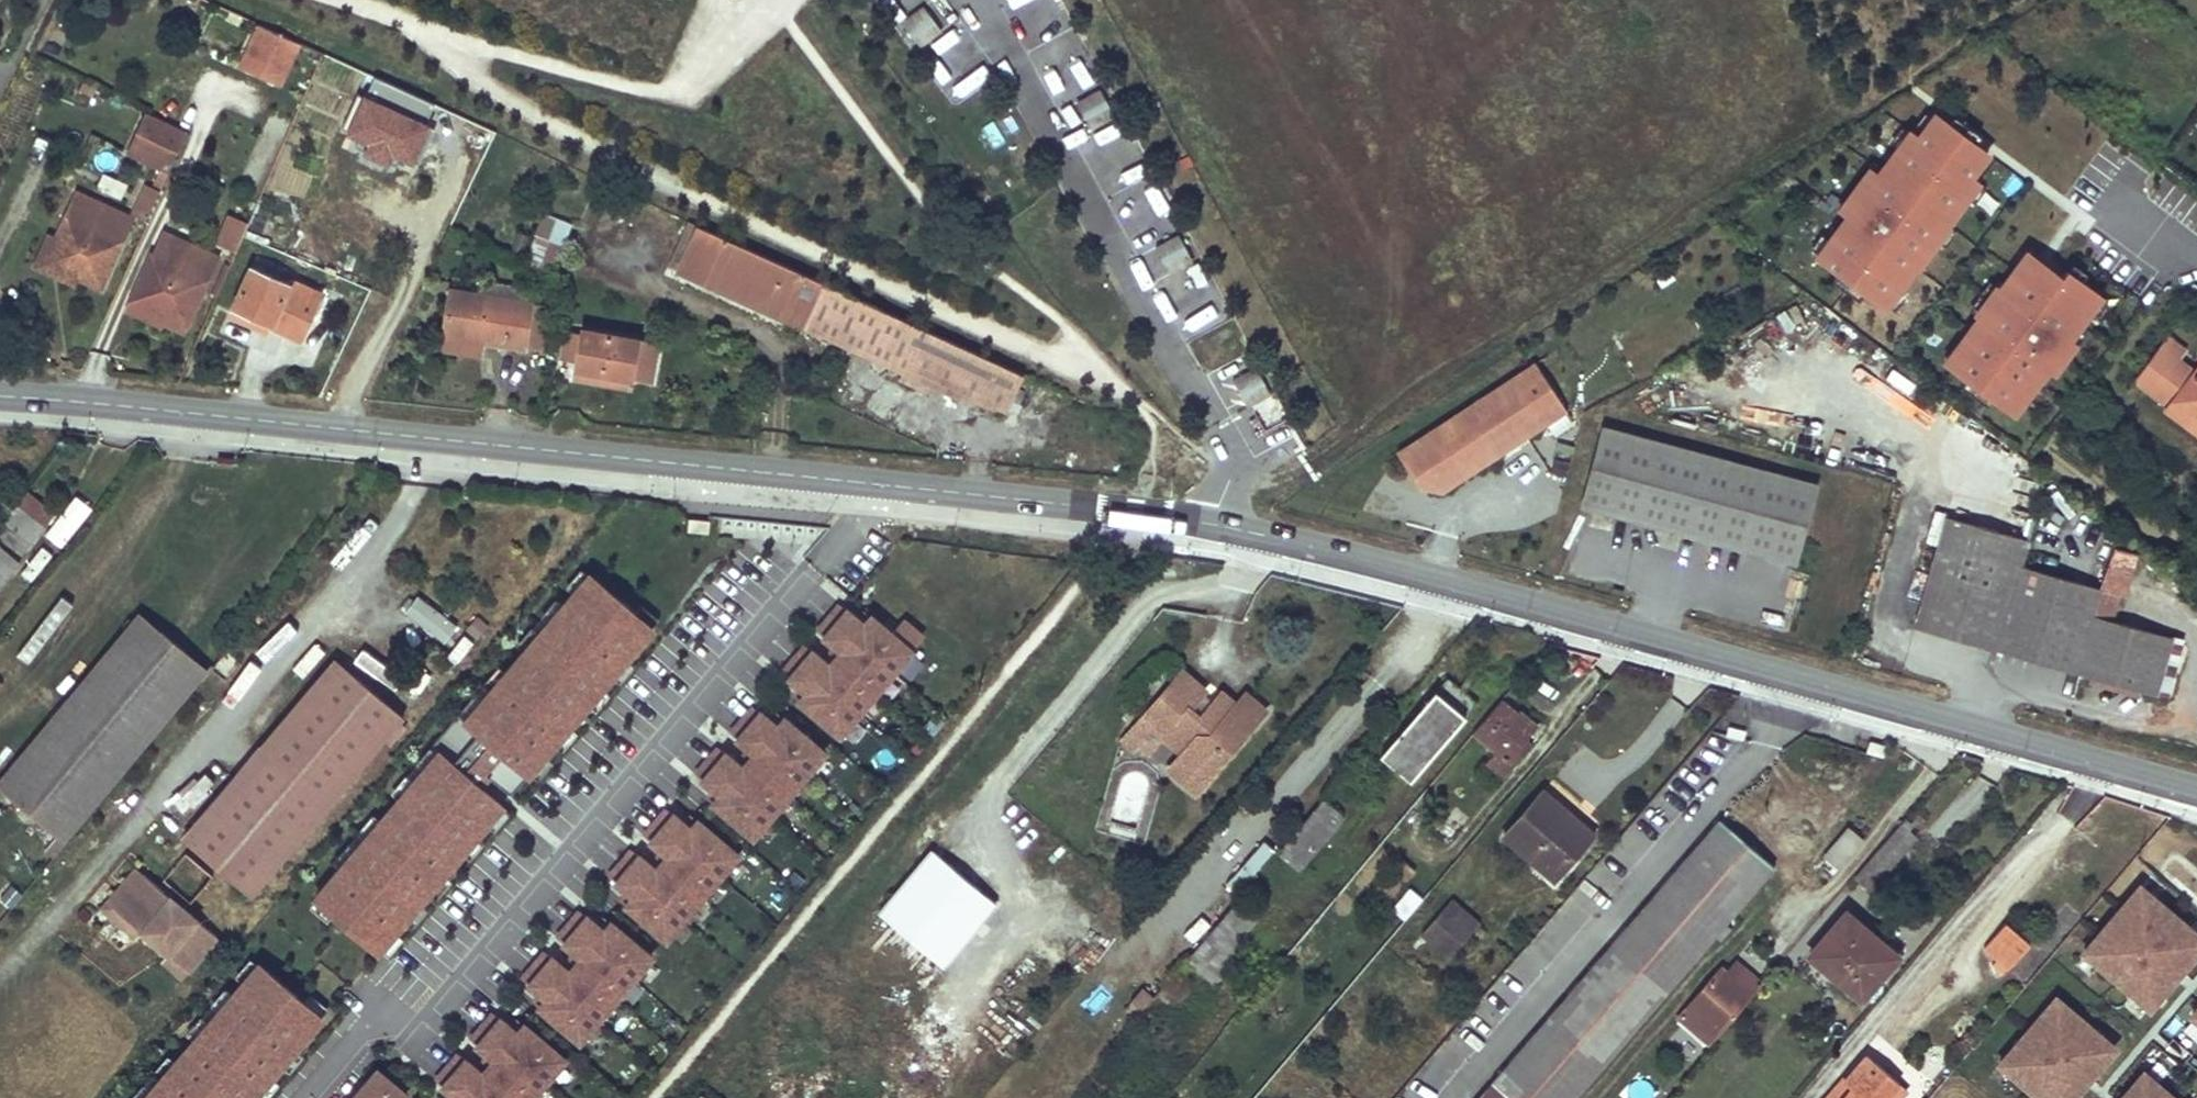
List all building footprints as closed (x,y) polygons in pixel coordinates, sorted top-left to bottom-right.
[(916,11),(932,33),(953,18),(940,0),(932,0),(916,11)] [(1018,24),(1049,10),(1044,0),(1008,0),(1018,24)] [(916,11),(903,21),(919,43),(932,33),(916,11)] [(243,60),(282,78),(299,41),(260,23),(243,60)] [(925,55),(944,84),(972,66),(953,37),(925,55)] [(986,61),(948,88),(957,101),(995,74),(986,61)] [(1100,90),(1085,98),(1098,121),(1113,113),(1100,90)] [(360,94),(344,141),(420,167),(436,120),(360,94)] [(1085,98),(1063,110),(1076,133),(1098,121),(1085,98)] [(189,136),(187,135),(190,129),(149,111),(132,148),(171,166),(189,136)] [(1975,178),(1992,151),(1928,111),(1914,134),(1896,123),(1809,262),(1892,314),(1977,179),(1975,178)] [(102,173),(96,190),(123,199),(129,182),(102,173)] [(143,183),(132,212),(150,219),(160,189),(143,183)] [(1161,189),(1147,194),(1155,217),(1169,213),(1161,189)] [(131,217),(78,191),(56,236),(50,251),(73,260),(69,267),(83,274),(81,278),(100,286),(131,217)] [(541,212),(527,262),(557,270),(571,220),(541,212)] [(236,252),(248,221),(227,213),(215,244),(236,252)] [(689,219),(665,266),(675,270),(697,222),(689,219)] [(697,222),(675,270),(952,394),(1004,409),(1009,398),(1017,401),(1031,375),(697,222)] [(219,253),(167,231),(158,254),(152,251),(135,289),(152,296),(149,303),(165,310),(163,315),(187,325),(219,253)] [(48,232),(35,262),(79,283),(81,278),(83,274),(69,267),(73,260),(50,251),(56,236),(48,232)] [(1179,234),(1165,242),(1178,265),(1192,258),(1179,234)] [(1165,242),(1143,255),(1156,278),(1178,265),(1165,242)] [(2020,243),(1937,367),(2019,422),(2102,298),(2020,243)] [(249,265),(232,304),(266,318),(264,323),(300,338),(311,311),(282,299),(289,281),(249,265)] [(1190,329),(1218,314),(1204,288),(1176,303),(1190,329)] [(161,325),(183,334),(187,325),(163,315),(165,310),(149,303),(152,296),(135,289),(124,313),(159,328),(161,325)] [(447,289),(442,333),(480,337),(480,340),(526,345),(526,342),(532,302),(532,300),(447,289)] [(532,302),(526,342),(540,345),(546,304),(532,302)] [(576,356),(574,366),(629,375),(650,379),(657,341),(581,327),(580,333),(576,356)] [(563,331),(559,353),(576,356),(580,333),(563,331)] [(2174,400),(2196,372),(2196,367),(2181,354),(2189,344),(2174,331),(2140,372),(2174,400)] [(442,333),(440,351),(477,357),(480,340),(480,337),(442,333)] [(1256,356),(1225,373),(1244,407),(1275,390),(1256,356)] [(574,366),(572,376),(627,385),(629,375),(574,366)] [(2170,406),(2174,400),(2140,372),(2136,378),(2170,406)] [(2174,400),(2192,414),(2196,409),(2196,372),(2174,400)] [(1533,375),(1395,465),(1416,497),(1439,502),(1563,420),(1533,375)] [(2196,409),(2192,414),(2187,420),(2196,428),(2196,409)] [(1580,510),(1792,568),(1814,489),(1602,430),(1580,510)] [(67,549),(92,504),(72,492),(47,538),(67,549)] [(15,505),(0,524),(0,584),(45,529),(15,505)] [(2172,693),(2186,638),(2114,620),(2121,593),(2021,568),(2028,539),(1947,519),(1919,630),(2172,693)] [(32,663),(74,603),(61,594),(19,653),(32,663)] [(419,594),(404,612),(445,645),(460,627),(419,594)] [(775,679),(846,738),(931,636),(907,616),(896,629),(873,610),(866,619),(843,600),(815,633),(840,654),(833,663),(806,641),(775,679)] [(117,788),(210,677),(143,621),(1,790),(69,846),(117,788)] [(189,843),(258,902),(388,746),(404,728),(407,724),(337,666),(189,843)] [(1138,720),(1158,737),(1156,740),(1179,759),(1167,773),(1192,795),(1260,716),(1240,699),(1231,710),(1217,697),(1197,720),(1186,710),(1199,695),(1176,676),(1138,720)] [(1480,705),(1447,678),(1382,757),(1415,784),(1480,705)] [(758,843),(834,751),(763,692),(729,733),(754,754),(745,765),(720,744),(695,774),(715,790),(707,800),(758,843)] [(1506,702),(1475,739),(1496,757),(1486,768),(1505,784),(1536,747),(1528,741),(1538,729),(1506,702)] [(388,746),(393,751),(408,732),(404,728),(388,746)] [(1888,743),(1871,738),(1868,749),(1885,754),(1888,743)] [(438,747),(313,904),(386,961),(510,804),(438,747)] [(1321,799),(1276,852),(1300,873),(1345,819),(1321,799)] [(1592,840),(1545,799),(1508,841),(1556,882),(1592,840)] [(747,854),(700,816),(692,825),(667,804),(640,836),(668,859),(660,868),(631,845),(599,883),(673,944),(747,854)] [(1725,822),(1704,848),(1758,894),(1780,870),(1725,822)] [(1853,832),(1821,867),(1829,875),(1834,868),(1840,873),(1866,844),(1853,832)] [(1508,1075),(1536,1097),(1579,1097),(1758,894),(1704,848),(1508,1075)] [(997,912),(934,858),(881,921),(944,975),(997,912)] [(118,915),(147,881),(141,875),(106,916),(141,946),(147,939),(118,915)] [(2073,951),(2147,1012),(2178,974),(2196,952),(2196,928),(2134,877),(2073,951)] [(223,944),(147,881),(118,915),(147,939),(153,931),(179,952),(172,961),(194,978),(223,944)] [(1244,899),(1139,1023),(1150,1033),(1198,975),(1208,983),(1264,916),(1244,899)] [(1481,928),(1451,902),(1422,936),(1451,962),(1481,928)] [(582,904),(555,936),(581,958),(572,968),(547,947),(514,986),(584,1046),(660,957),(611,916),(605,923),(582,904)] [(1855,908),(1848,917),(1872,937),(1877,941),(1884,933),(1855,908)] [(1811,959),(1835,979),(1872,937),(1848,917),(1811,959)] [(2002,921),(1977,952),(2005,974),(2030,943),(2002,921)] [(153,931),(147,939),(172,961),(179,952),(153,931)] [(1872,937),(1835,979),(1863,1003),(1899,960),(1877,941),(1872,937)] [(331,1017),(259,959),(145,1097),(265,1097),(331,1017)] [(194,978),(172,961),(167,967),(188,984),(194,978)] [(1734,982),(1722,971),(1683,1016),(1695,1027),(1703,1018),(1722,1034),(1749,1002),(1731,986),(1734,982)] [(2031,1097),(2070,1097),(2086,1079),(2116,1045),(2052,991),(1990,1064),(2031,1097)] [(2183,1015),(2196,1026),(2196,998),(2183,1015)] [(570,1060),(498,1002),(469,1039),(495,1059),(492,1062),(485,1072),(458,1050),(426,1089),(437,1097),(540,1097),(570,1060)] [(1695,1027),(1683,1016),(1674,1025),(1706,1052),(1722,1034),(1703,1018),(1695,1027)] [(1849,1090),(1856,1097),(1855,1097),(1911,1097),(1914,1094),(1875,1061),(1849,1090)] [(417,1097),(380,1066),(352,1097),(417,1097)] [(2140,1066),(2113,1097),(2177,1097),(2140,1066)] [(1498,1086),(1488,1097),(1512,1097),(1498,1086)] [(1849,1090),(1845,1087),(1835,1097),(1855,1097),(1856,1097),(1849,1090)]
